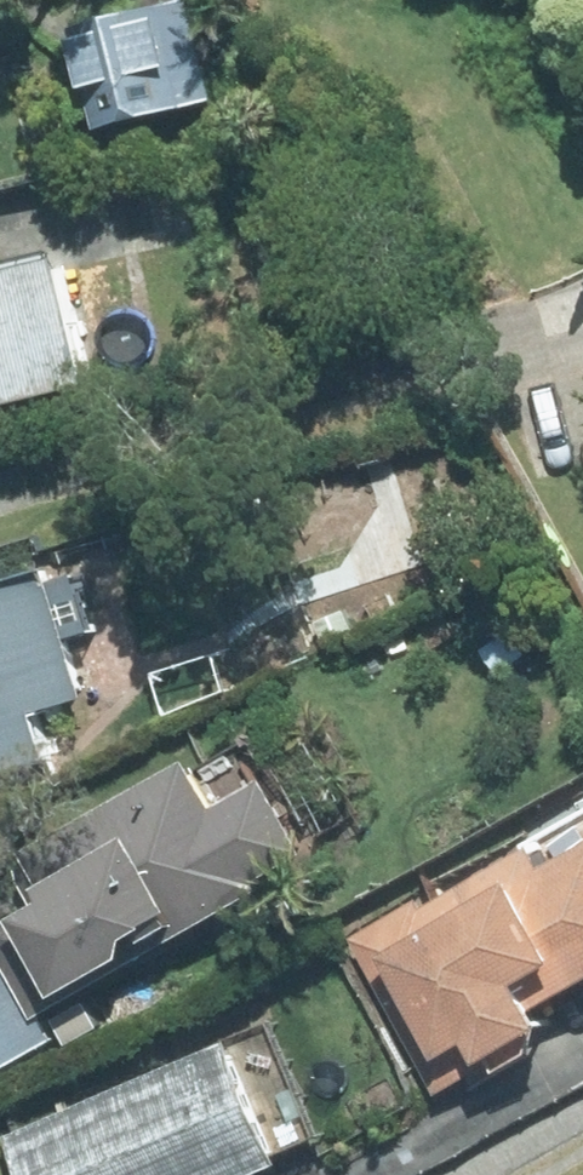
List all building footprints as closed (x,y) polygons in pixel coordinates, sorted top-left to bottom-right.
[(192,0),(161,0),(70,24),(96,125),(217,95),(192,0)] [(92,381),(63,253),(0,269),(0,403),(92,381)] [(57,759),(42,707),(87,695),(49,565),(0,580),(0,775),(57,759)] [(518,622),(480,646),(497,674),(535,649),(518,622)] [(195,752),(19,851),(23,878),(35,900),(0,920),(0,957),(35,1017),(269,885),(265,877),(315,850),(271,773),(223,801),(195,752)] [(582,981),(582,845),(550,863),(539,841),(425,904),(421,898),(352,936),(438,1092),(497,1059),(495,1054),(551,1022),(542,1004),(582,981)] [(64,1042),(101,1023),(90,1001),(53,1020),(64,1042)] [(286,1161),(235,1038),(6,1136),(23,1174),(253,1174),(286,1161)]
